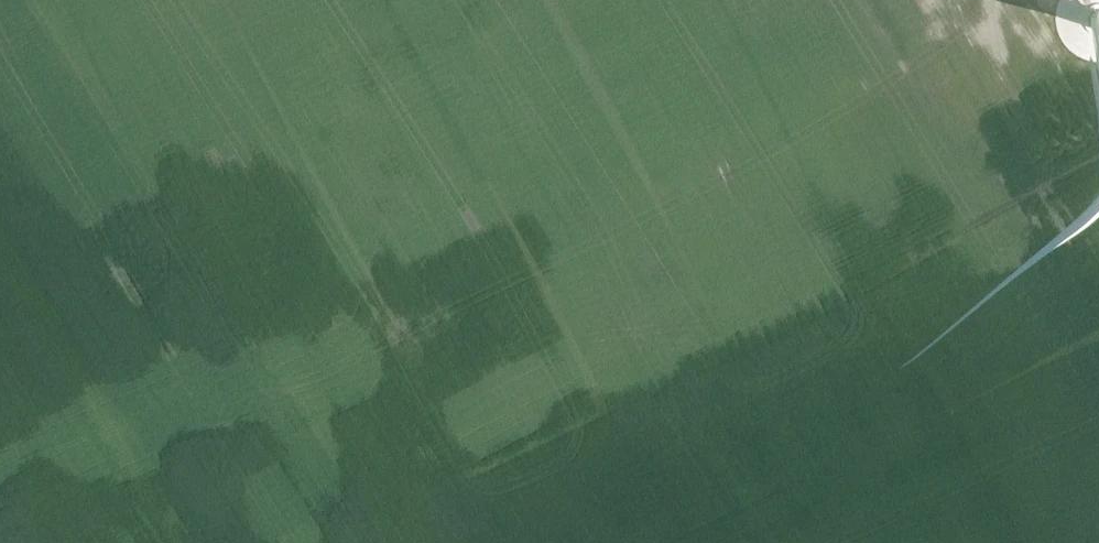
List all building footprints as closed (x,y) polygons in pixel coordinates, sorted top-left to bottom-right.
[(1098,8),(1097,8),(1096,8),(1095,9),(1094,10),(1093,11),(1092,12),(1091,13),(1090,14),(1090,16),(1090,17),(1090,18),(1090,20),(1090,21),(1091,22),(1091,23),(1092,24),(1093,26),(1094,26),(1095,27),(1096,27),(1097,28),(1098,28),(1098,7),(1098,8)]
